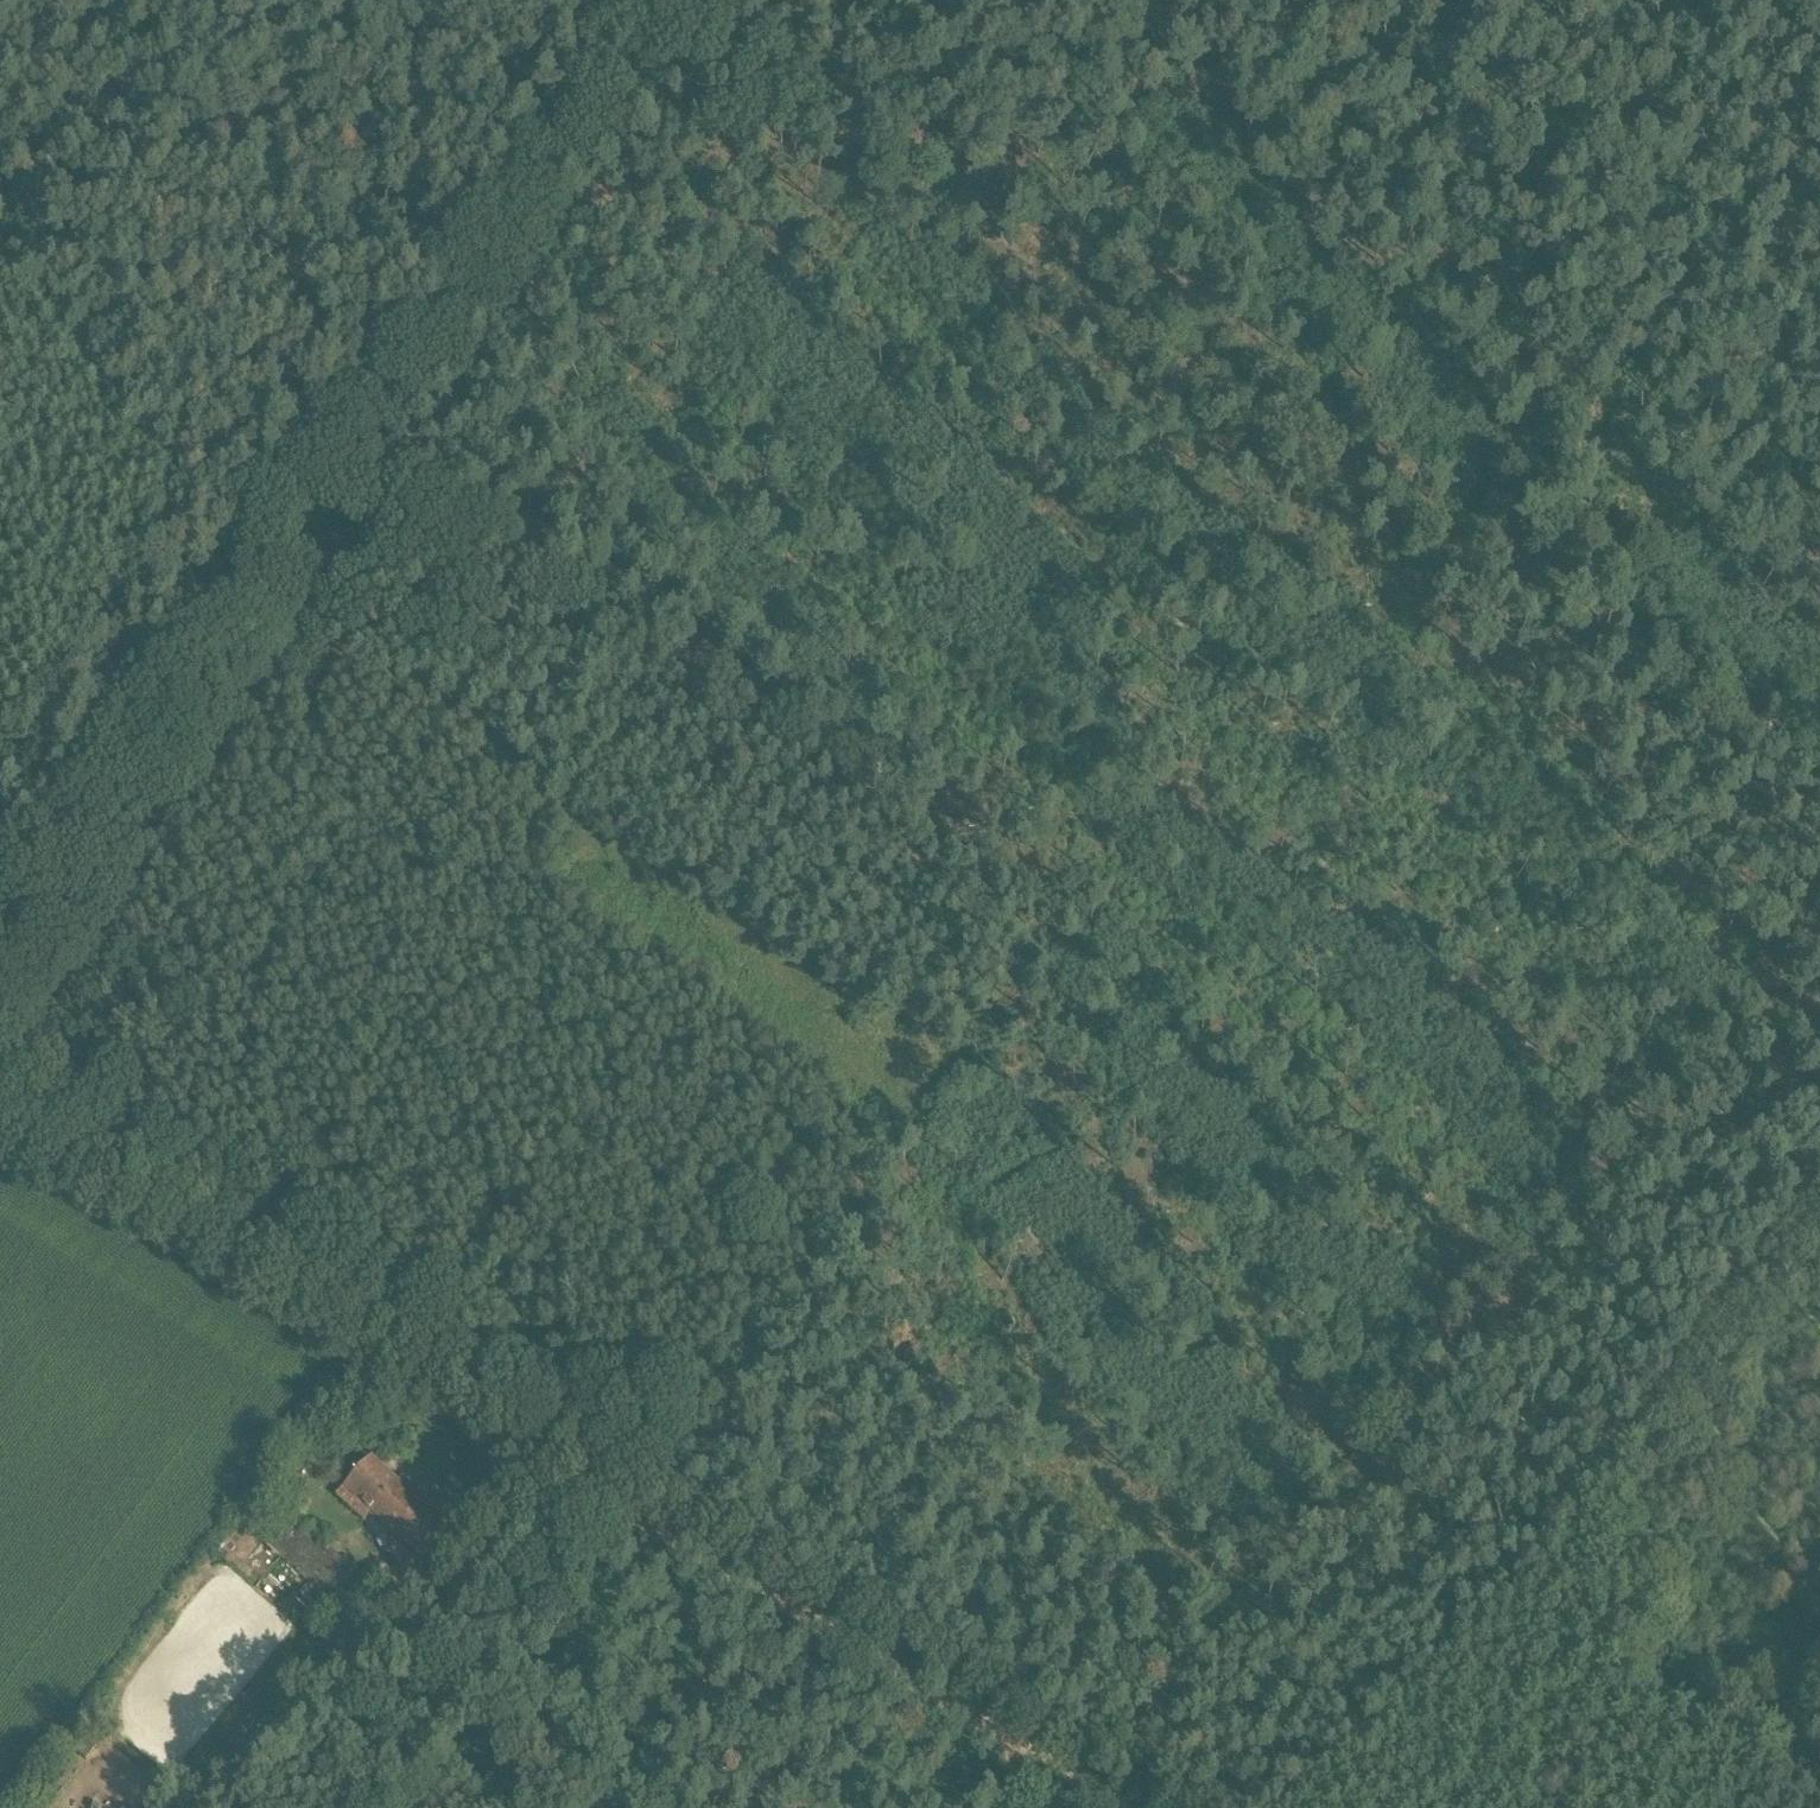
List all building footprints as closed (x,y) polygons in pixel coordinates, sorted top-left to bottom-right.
[(430,1561),(459,1529),(405,1479),(400,1484),(373,1459),(348,1487),(430,1561)]
